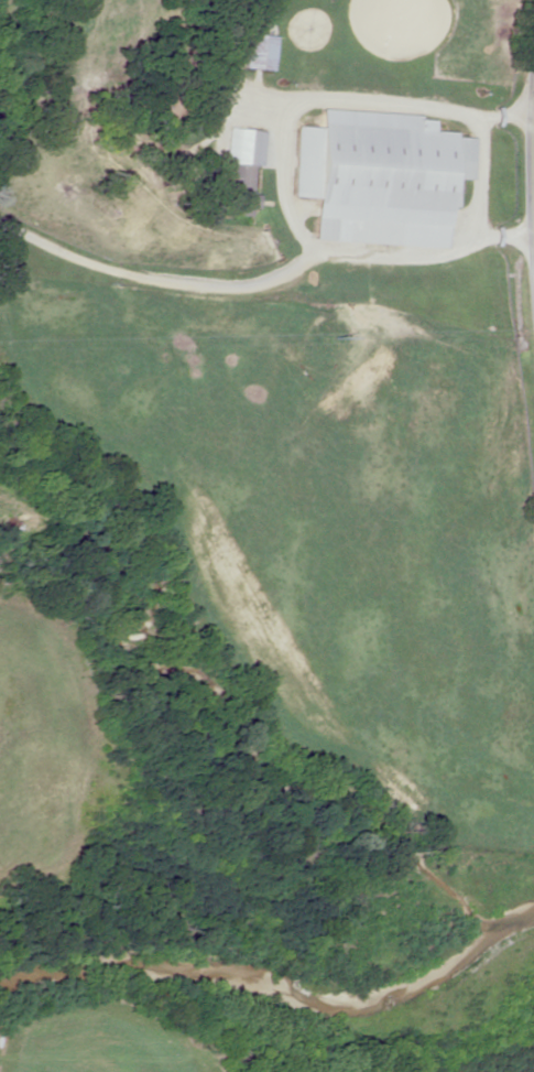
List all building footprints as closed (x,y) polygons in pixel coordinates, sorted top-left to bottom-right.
[(269,71),(272,36),(242,33),(239,68),(269,71)] [(217,79),(193,73),(182,125),(206,131),(217,79)] [(310,241),(444,248),(446,208),(453,208),(454,179),(469,180),(471,135),(429,133),(430,116),(319,110),(318,128),(294,127),(290,198),(312,199),(310,241)] [(263,132),(224,128),(221,164),(227,165),(223,214),(245,216),(246,209),(254,209),(255,195),(247,194),(249,166),(260,167),(263,132)]
